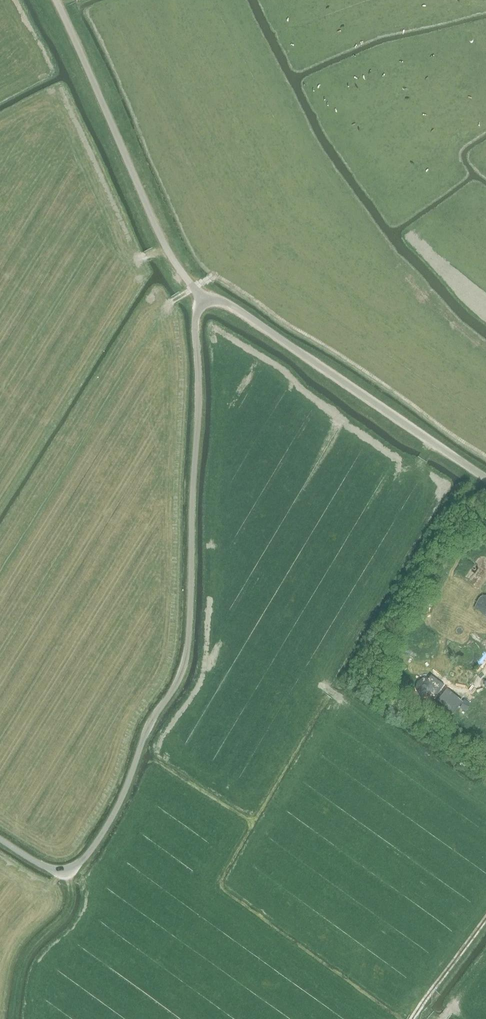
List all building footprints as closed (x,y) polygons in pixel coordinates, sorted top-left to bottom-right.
[(485,558),(484,558),(483,558),(482,558),(481,558),(480,559),(479,559),(476,563),(478,566),(479,570),(475,575),(472,573),(472,571),(471,570),(468,574),(465,578),(468,580),(470,581),(474,586),(479,588),(485,579),(485,580),(485,558)] [(485,597),(480,599),(477,607),(485,613),(485,598),(485,597)] [(448,690),(439,701),(450,709),(458,698),(448,690)] [(464,700),(461,708),(467,711),(471,703),(464,700)]
